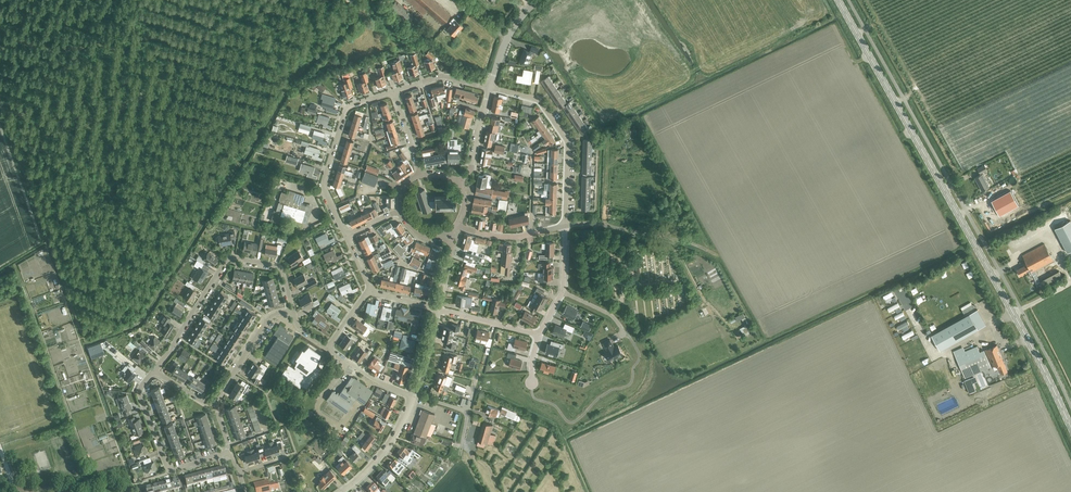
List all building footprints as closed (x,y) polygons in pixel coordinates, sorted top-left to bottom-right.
[(383,8),(390,0),(387,0),(381,7),(383,8)] [(387,10),(406,25),(414,16),(395,0),(387,10)] [(450,14),(435,0),(406,0),(423,15),(427,10),(441,23),(450,14)] [(447,29),(454,35),(463,26),(453,17),(449,22),(451,24),(447,29)] [(533,51),(537,53),(538,49),(532,46),(530,51),(524,49),(520,61),(528,64),(533,51)] [(407,67),(410,75),(419,72),(416,65),(419,64),(414,50),(409,52),(410,55),(412,62),(411,63),(412,66),(407,67)] [(425,54),(431,59),(434,56),(428,51),(425,54)] [(432,59),(430,60),(429,59),(429,58),(428,58),(427,58),(426,58),(426,59),(424,59),(424,62),(427,70),(435,67),(434,66),(436,65),(435,62),(434,63),(432,59)] [(399,59),(391,62),(394,71),(391,73),(393,81),(403,77),(401,72),(403,72),(399,59)] [(375,78),(377,86),(386,83),(383,75),(386,74),(383,66),(378,68),(381,76),(375,78)] [(522,82),(530,83),(532,71),(524,70),(522,82)] [(345,83),(340,85),(341,89),(344,97),(352,94),(349,87),(352,86),(349,77),(347,71),(341,73),(343,79),(345,83)] [(360,92),(368,89),(366,81),(369,80),(366,72),(360,74),(362,82),(357,84),(355,85),(356,89),(359,88),(360,92)] [(545,88),(553,83),(548,76),(541,81),(545,88)] [(550,95),(557,89),(553,83),(545,88),(550,95)] [(437,87),(439,93),(445,92),(443,85),(437,87)] [(441,101),(439,97),(439,93),(437,87),(430,88),(432,95),(436,94),(437,97),(438,101),(441,101)] [(456,88),(454,95),(476,101),(478,95),(474,94),(474,93),(456,88)] [(555,101),(562,96),(557,89),(550,95),(555,101)] [(323,98),(321,105),(327,107),(327,110),(336,112),(337,109),(332,108),(334,101),(335,98),(328,96),(322,94),(321,98),(323,98)] [(493,103),(503,105),(504,103),(501,103),(502,98),(507,99),(507,96),(499,94),(498,97),(494,96),(493,103)] [(411,95),(405,97),(407,104),(414,102),(411,95)] [(560,108),(562,106),(567,103),(562,96),(555,101),(560,108)] [(414,102),(407,104),(410,111),(416,109),(415,106),(418,104),(417,101),(414,102)] [(458,107),(459,104),(453,102),(450,110),(454,111),(455,107),(458,107)] [(567,113),(574,108),(569,102),(567,103),(562,106),(567,113)] [(383,112),(389,110),(387,103),(380,105),(383,112)] [(502,109),(503,105),(493,103),(491,110),(499,112),(500,108),(502,109)] [(462,126),(467,108),(465,107),(464,111),(460,109),(455,124),(462,126)] [(296,112),(300,113),(300,109),(292,108),(292,109),(288,108),(286,117),(294,119),(296,112)] [(467,108),(462,126),(469,128),(474,110),(467,108)] [(572,120),(579,115),(574,108),(567,113),(572,120)] [(352,121),(359,123),(359,121),(361,121),(362,119),(360,119),(361,115),(362,116),(363,112),(356,110),(352,121)] [(389,110),(383,112),(385,119),(391,117),(389,110)] [(419,119),(427,117),(426,113),(418,116),(417,112),(411,114),(413,121),(419,119)] [(318,114),(316,121),(323,123),(322,126),(331,128),(332,125),(327,124),(329,117),(318,114)] [(577,127),(584,122),(579,115),(572,120),(577,127)] [(534,128),(543,122),(539,116),(533,120),(530,122),(534,128)] [(491,122),(499,124),(504,125),(504,122),(500,121),(500,118),(492,117),(491,122)] [(422,126),(419,119),(413,121),(416,128),(422,126)] [(388,129),(395,127),(392,120),(386,122),(388,129)] [(356,130),(359,123),(352,121),(350,128),(356,130)] [(497,132),(499,124),(491,122),(489,130),(494,131),(497,132)] [(538,134),(547,128),(543,122),(534,128),(537,126),(540,130),(537,132),(538,134)] [(584,122),(577,127),(581,134),(588,129),(584,122)] [(422,126),(416,128),(418,136),(424,134),(422,126)] [(391,136),(397,134),(395,127),(388,129),(389,130),(386,130),(388,137),(391,136)] [(354,137),(356,130),(350,128),(348,135),(354,137)] [(546,138),(551,134),(547,128),(538,134),(540,136),(543,134),(546,138)] [(314,130),(311,137),(319,140),(319,142),(326,144),(327,141),(322,140),(324,133),(314,130)] [(494,131),(489,130),(487,130),(485,136),(494,139),(498,139),(499,137),(495,137),(495,139),(493,138),(494,131)] [(391,136),(388,137),(390,144),(393,143),(393,144),(395,143),(400,142),(397,134),(391,136)] [(543,140),(541,141),(544,145),(546,144),(549,142),(550,144),(556,140),(551,134),(546,138),(543,140)] [(494,142),(494,139),(485,136),(484,144),(491,145),(492,141),(494,142)] [(344,146),(351,148),(353,141),(347,139),(344,146)] [(456,139),(447,139),(447,161),(458,162),(459,149),(460,149),(460,144),(456,144),(456,139)] [(583,148),(592,148),(592,140),(583,139),(583,148)] [(301,140),(300,144),(306,146),(304,152),(312,155),(311,157),(321,160),(322,157),(317,156),(319,149),(309,146),(308,146),(309,143),(301,140)] [(349,156),(351,148),(344,146),(342,154),(349,156)] [(435,164),(434,155),(431,155),(430,152),(435,151),(434,148),(421,150),(422,157),(424,157),(425,165),(430,165),(433,164),(435,164)] [(488,157),(492,157),(493,151),(491,150),(483,148),(481,155),(488,157)] [(592,156),(592,148),(583,148),(583,156),(592,156)] [(404,168),(407,175),(413,171),(407,161),(402,152),(398,154),(403,160),(402,161),(402,162),(406,167),(404,168)] [(434,155),(435,164),(438,163),(438,164),(440,163),(445,162),(443,153),(434,155)] [(346,163),(349,156),(342,154),(340,161),(346,163)] [(481,155),(480,163),(487,164),(489,164),(488,167),(497,169),(497,166),(490,165),(492,157),(488,157),(481,155)] [(591,164),(592,156),(583,156),(583,164),(591,164)] [(398,181),(407,175),(404,168),(406,167),(402,162),(398,165),(400,168),(392,173),(398,181)] [(304,164),(301,171),(309,174),(309,176),(316,178),(317,175),(312,174),(314,167),(304,164)] [(348,174),(351,175),(352,172),(344,169),(346,166),(339,164),(337,171),(343,173),(348,174)] [(364,170),(377,175),(379,168),(367,164),(364,170)] [(591,173),(591,164),(583,164),(582,172),(583,172),(586,173),(591,173)] [(977,169),(979,174),(986,170),(984,166),(977,169)] [(341,180),(343,173),(337,171),(335,178),(341,180)] [(361,181),(374,186),(378,176),(365,171),(361,181)] [(582,176),(582,185),(591,185),(591,176),(586,176),(586,173),(583,172),(583,176),(582,176)] [(477,185),(488,188),(491,188),(492,181),(490,181),(491,175),(484,173),(484,176),(479,175),(477,185)] [(974,178),(981,191),(989,187),(982,174),(974,178)] [(335,178),(333,185),(336,186),(336,188),(339,196),(343,194),(341,187),(339,187),(341,180),(335,178)] [(505,191),(488,188),(477,185),(475,194),(495,198),(495,196),(507,199),(508,195),(509,195),(510,191),(505,190),(505,191)] [(590,193),(591,185),(582,185),(582,193),(590,193)] [(435,201),(428,201),(424,189),(415,192),(422,212),(431,209),(430,206),(435,206),(435,209),(455,208),(455,196),(435,197),(435,201)] [(301,204),(304,195),(289,190),(288,194),(281,191),(278,200),(280,201),(279,203),(278,203),(276,210),(273,210),(270,220),(278,222),(281,215),(306,222),(309,215),(307,215),(310,206),(301,203),(301,204)] [(590,199),(590,193),(582,193),(581,201),(590,201),(595,201),(595,199),(590,199)] [(389,206),(394,206),(394,196),(386,196),(386,202),(387,203),(387,205),(383,208),(385,212),(389,210),(388,208),(389,207),(389,206)] [(485,204),(491,205),(492,200),(474,197),(473,203),(484,205),(485,204)] [(497,207),(497,210),(506,211),(507,200),(499,199),(497,207)] [(590,210),(590,201),(581,201),(581,209),(590,210)] [(338,207),(341,212),(351,208),(348,202),(338,207)] [(472,212),(487,214),(488,206),(473,204),(472,212)] [(370,211),(363,214),(366,220),(373,217),(376,215),(373,209),(370,211)] [(359,223),(366,220),(363,214),(356,217),(359,223)] [(519,216),(509,218),(511,226),(529,222),(528,218),(527,214),(519,216)] [(352,226),(359,223),(356,217),(349,220),(352,226)] [(484,224),(485,224),(485,220),(483,220),(483,219),(477,218),(475,226),(482,227),(482,226),(484,226),(484,224)] [(1067,253),(1070,250),(1070,223),(1069,220),(1054,229),(1067,253)] [(384,226),(385,228),(388,231),(391,229),(394,233),(397,231),(399,234),(405,230),(399,222),(393,227),(390,222),(384,226)] [(227,243),(227,244),(232,243),(231,239),(235,238),(234,230),(229,231),(229,233),(218,236),(217,237),(216,237),(216,238),(215,239),(215,241),(216,242),(217,242),(218,243),(219,243),(220,245),(227,243)] [(409,234),(408,234),(405,231),(398,236),(400,240),(402,239),(406,243),(402,246),(398,242),(393,247),(401,256),(403,253),(403,252),(408,247),(407,245),(409,243),(408,242),(413,239),(409,234)] [(333,238),(328,240),(325,233),(315,238),(319,245),(324,242),(325,244),(334,240),(333,238)] [(473,250),(476,251),(478,245),(479,242),(486,244),(487,239),(465,233),(461,247),(473,250)] [(370,237),(372,242),(378,239),(376,234),(370,237)] [(362,247),(371,243),(368,236),(358,240),(362,247)] [(257,248),(261,249),(263,238),(258,237),(257,243),(245,241),(243,250),(251,251),(250,253),(256,253),(257,248)] [(419,252),(423,244),(416,241),(413,248),(416,249),(415,252),(418,253),(419,252)] [(539,254),(539,258),(547,258),(553,259),(553,255),(554,255),(554,242),(546,242),(546,243),(542,243),(542,248),(546,248),(545,255),(539,254)] [(371,243),(362,247),(365,254),(371,251),(374,249),(371,243)] [(504,243),(499,243),(499,250),(503,251),(500,274),(505,274),(510,274),(512,251),(511,251),(511,244),(504,243)] [(276,253),(280,254),(281,244),(277,244),(276,249),(266,247),(264,254),(271,256),(275,257),(276,253)] [(423,244),(419,252),(423,254),(423,252),(427,254),(430,247),(423,244)] [(1037,283),(1039,282),(1033,271),(1053,260),(1044,244),(1022,256),(1026,264),(1016,270),(1019,276),(1028,271),(1030,274),(1032,273),(1037,283)] [(432,259),(435,260),(439,251),(432,248),(425,267),(429,268),(431,263),(430,262),(432,259)] [(341,254),(336,256),(333,250),(323,254),(326,261),(334,258),(335,260),(342,257),(341,254)] [(465,253),(463,259),(467,260),(466,263),(475,266),(476,263),(471,261),(472,258),(478,260),(481,261),(483,257),(484,254),(476,251),(473,250),(472,253),(471,253),(471,254),(465,253)] [(288,258),(293,265),(303,258),(298,251),(288,258)] [(380,260),(391,254),(390,251),(378,257),(377,253),(367,258),(370,265),(380,260)] [(196,259),(197,260),(203,263),(205,260),(213,265),(218,258),(208,252),(204,258),(198,255),(196,259)] [(408,262),(417,268),(421,261),(412,256),(408,262)] [(380,260),(370,265),(373,271),(379,269),(379,268),(382,266),(383,265),(385,268),(394,264),(392,259),(383,263),(381,263),(380,260)] [(204,264),(203,263),(197,260),(193,265),(199,268),(193,277),(200,282),(204,276),(205,276),(208,272),(201,267),(204,264)] [(458,273),(466,275),(467,271),(471,273),(472,270),(476,271),(476,272),(479,273),(480,269),(477,268),(477,267),(475,266),(466,263),(465,263),(464,267),(461,266),(458,273)] [(543,272),(554,273),(554,267),(546,266),(546,263),(538,263),(538,269),(543,269),(543,272)] [(348,271),(344,273),(341,266),(331,271),(335,280),(349,273),(348,271)] [(395,288),(396,282),(399,271),(400,266),(396,266),(394,277),(390,276),(389,280),(387,286),(395,288)] [(402,290),(407,269),(407,268),(402,267),(400,266),(399,271),(401,272),(400,277),(401,278),(400,283),(396,282),(395,288),(402,290)] [(407,269),(402,290),(409,292),(411,285),(407,285),(409,274),(415,275),(416,271),(415,271),(411,270),(407,269)] [(239,282),(241,271),(234,270),(232,280),(237,281),(236,285),(239,285),(239,282)] [(245,283),(247,272),(241,271),(239,282),(243,282),(243,286),(245,286),(246,283),(245,283)] [(1040,281),(1042,287),(1062,276),(1059,271),(1040,281)] [(245,283),(246,283),(250,284),(249,287),(251,288),(252,284),(251,284),(253,273),(247,272),(245,283)] [(553,279),(554,273),(543,272),(543,276),(538,275),(538,281),(546,282),(546,278),(553,279)] [(464,281),(466,275),(458,273),(455,283),(462,285),(461,289),(464,291),(466,286),(464,286),(465,282),(464,281)] [(315,279),(308,283),(303,274),(294,279),(298,287),(305,283),(308,288),(317,283),(315,279)] [(420,295),(423,285),(425,275),(422,274),(420,284),(416,283),(413,293),(420,295)] [(264,287),(274,284),(273,278),(262,280),(264,285),(260,286),(261,288),(264,287)] [(328,287),(335,284),(333,280),(323,285),(325,288),(328,287)] [(184,297),(190,300),(196,291),(193,289),(195,286),(187,281),(185,284),(190,287),(184,297)] [(356,287),(352,289),(349,282),(339,287),(342,294),(350,291),(351,293),(357,290),(356,287)] [(266,293),(276,290),(274,284),(264,287),(265,291),(262,292),(262,295),(266,294),(266,293)] [(423,285),(420,295),(428,296),(429,290),(430,286),(423,285)] [(536,298),(545,303),(548,297),(542,294),(544,291),(537,287),(534,292),(538,294),(536,298)] [(267,299),(278,297),(276,290),(266,293),(266,294),(267,298),(263,299),(264,301),(268,300),(267,299)] [(216,298),(224,302),(228,297),(220,292),(216,298)] [(317,299),(313,301),(309,294),(305,296),(305,297),(299,300),(304,308),(312,303),(314,306),(320,303),(317,299)] [(338,298),(344,302),(346,299),(340,294),(338,298)] [(483,295),(482,298),(492,301),(490,311),(497,313),(499,306),(505,308),(506,302),(501,300),(501,299),(493,297),(493,296),(488,294),(488,296),(483,295)] [(456,304),(471,306),(472,297),(457,295),(456,304)] [(170,312),(178,318),(182,313),(181,312),(184,307),(177,302),(179,299),(175,297),(173,300),(176,302),(170,312)] [(267,299),(268,300),(269,304),(265,305),(266,307),(269,307),(269,306),(279,303),(278,297),(267,299)] [(221,308),(224,302),(216,298),(213,303),(221,308)] [(536,306),(541,309),(545,303),(536,298),(534,302),(530,300),(527,305),(526,304),(525,306),(533,311),(536,306)] [(375,306),(377,307),(379,300),(376,299),(375,304),(368,302),(365,313),(373,315),(375,306)] [(239,302),(251,309),(252,307),(240,300),(239,302)] [(217,313),(221,308),(213,303),(210,308),(217,313)] [(332,316),(338,320),(340,318),(336,315),(340,309),(331,303),(327,309),(334,314),(332,316)] [(573,319),(578,311),(567,304),(562,313),(573,319)] [(973,304),(962,310),(964,313),(974,307),(973,304)] [(384,316),(389,317),(392,308),(383,306),(380,318),(383,319),(384,316)] [(397,309),(395,317),(412,321),(409,331),(415,332),(417,322),(418,316),(407,313),(407,312),(408,308),(401,307),(400,310),(397,309)] [(210,308),(204,316),(212,321),(213,319),(214,319),(217,313),(210,308)] [(244,315),(251,319),(252,318),(253,319),(256,315),(247,309),(244,315)] [(931,335),(940,350),(986,324),(977,309),(931,335)] [(316,310),(312,315),(315,317),(314,318),(319,321),(316,324),(322,328),(321,331),(328,336),(330,333),(326,331),(330,325),(325,321),(326,319),(321,315),(318,313),(319,312),(316,310)] [(521,318),(533,325),(537,317),(525,311),(521,318)] [(161,330),(168,335),(174,325),(168,322),(170,318),(164,314),(160,321),(165,324),(161,330)] [(250,321),(251,319),(244,315),(241,320),(249,325),(251,322),(250,321)] [(198,323),(205,328),(210,320),(203,316),(202,318),(201,317),(198,323)] [(357,319),(352,327),(362,334),(367,326),(369,328),(370,329),(372,330),(374,327),(371,325),(365,321),(363,324),(357,319)] [(248,326),(249,325),(241,320),(239,322),(237,321),(235,324),(244,330),(245,328),(247,329),(249,327),(248,326)] [(583,320),(580,326),(589,330),(592,325),(583,320)] [(394,329),(401,331),(401,329),(393,327),(395,322),(391,321),(390,329),(391,329),(394,329)] [(202,333),(205,328),(198,323),(194,328),(202,333)] [(442,333),(453,335),(454,331),(458,332),(460,325),(451,323),(450,328),(444,326),(442,333)] [(572,332),(574,327),(565,323),(563,328),(556,324),(552,332),(563,336),(566,329),(572,332)] [(243,331),(244,330),(235,324),(234,327),(236,328),(234,330),(242,336),(243,335),(244,335),(245,332),(243,331)] [(264,355),(276,363),(293,336),(285,330),(286,329),(279,324),(265,347),(268,349),(264,355)] [(199,338),(202,333),(194,328),(191,334),(199,338)] [(401,331),(394,329),(393,333),(394,333),(393,336),(400,338),(402,331),(401,331)] [(485,345),(490,346),(491,339),(487,338),(489,332),(477,329),(475,338),(486,340),(485,345)] [(228,335),(236,341),(237,340),(239,341),(241,338),(241,337),(233,332),(232,334),(230,333),(228,335)] [(442,333),(441,339),(447,340),(446,345),(445,349),(454,351),(455,347),(456,340),(452,339),(453,335),(442,333)] [(195,344),(199,338),(191,334),(187,339),(195,344)] [(356,341),(358,338),(351,334),(350,337),(346,334),(339,344),(346,349),(353,339),(356,341)] [(411,349),(412,350),(414,341),(407,339),(407,335),(403,334),(400,347),(407,348),(406,349),(410,350),(411,349)] [(236,341),(228,335),(226,339),(228,340),(227,342),(235,347),(236,347),(238,344),(235,343),(236,342),(237,343),(238,342),(236,341)] [(158,342),(160,341),(154,336),(153,338),(151,337),(147,342),(149,343),(147,345),(141,340),(139,343),(150,352),(154,348),(156,349),(160,344),(158,342)] [(516,347),(525,350),(527,341),(516,338),(514,344),(509,342),(507,349),(515,351),(516,347)] [(613,345),(610,339),(603,343),(608,351),(605,352),(610,360),(623,353),(618,345),(614,348),(613,345)] [(136,350),(132,356),(134,357),(132,359),(137,363),(139,361),(141,363),(145,357),(143,356),(147,351),(135,341),(133,344),(140,349),(138,352),(136,350)] [(557,356),(560,347),(562,348),(563,344),(554,341),(553,345),(547,343),(545,352),(557,356)] [(96,352),(103,349),(101,342),(88,347),(92,358),(98,356),(96,352)] [(232,351),(235,347),(227,342),(223,347),(230,352),(231,350),(232,351)] [(1007,370),(996,344),(985,349),(986,349),(987,353),(992,366),(993,366),(994,369),(996,368),(996,369),(998,368),(1000,373),(1007,370)] [(965,378),(991,367),(984,350),(979,351),(977,345),(960,353),(958,349),(953,351),(965,378)] [(320,354),(308,346),(304,350),(302,349),(296,358),(297,359),(294,365),(296,366),(294,368),(288,364),(281,374),(299,387),(302,384),(306,387),(311,380),(312,380),(319,371),(318,371),(319,369),(315,365),(320,354)] [(229,354),(230,352),(223,347),(220,352),(228,358),(230,355),(229,354)] [(369,349),(367,352),(360,347),(353,357),(360,362),(364,356),(366,358),(372,351),(369,349)] [(400,363),(408,366),(411,358),(390,351),(388,359),(400,363)] [(225,363),(228,358),(220,352),(216,358),(223,363),(225,363)] [(509,366),(520,369),(522,361),(515,359),(516,354),(508,352),(507,356),(511,358),(509,366)] [(457,356),(452,354),(451,356),(445,354),(443,362),(450,364),(451,361),(455,362),(457,356)] [(374,356),(368,365),(372,367),(372,368),(372,367),(375,369),(375,370),(376,371),(377,369),(380,371),(384,365),(381,363),(378,361),(379,360),(374,356)] [(177,376),(181,369),(175,366),(177,363),(174,361),(170,368),(172,370),(171,372),(177,376)] [(253,361),(250,366),(263,375),(264,372),(267,367),(261,363),(259,366),(253,361)] [(443,362),(441,369),(448,371),(448,372),(452,374),(453,371),(449,369),(450,364),(443,362)] [(542,362),(540,369),(552,373),(555,366),(542,362)] [(125,365),(122,369),(125,372),(122,375),(130,381),(136,373),(133,371),(135,368),(129,363),(126,366),(125,365)] [(406,374),(408,366),(400,363),(397,372),(406,374)] [(189,370),(187,373),(184,371),(186,368),(183,366),(181,369),(177,376),(183,380),(185,377),(188,379),(192,372),(189,370)] [(250,366),(247,371),(253,376),(251,378),(250,381),(256,385),(257,382),(258,382),(261,377),(263,375),(250,366)] [(195,387),(199,380),(201,377),(198,375),(196,378),(193,376),(195,373),(192,372),(188,379),(190,380),(189,383),(195,387)] [(403,383),(406,374),(397,372),(394,380),(403,383)] [(440,373),(437,381),(444,384),(448,385),(452,377),(447,375),(446,376),(440,373)] [(327,399),(326,399),(328,400),(329,401),(329,402),(345,413),(345,412),(351,404),(350,404),(355,397),(363,403),(372,391),(370,389),(365,386),(358,381),(357,380),(354,377),(353,378),(352,377),(351,377),(339,393),(336,393),(332,391),(330,395),(327,399)] [(205,384),(199,380),(195,387),(201,390),(203,388),(205,389),(209,382),(207,381),(205,384)] [(238,381),(234,388),(243,394),(249,385),(242,380),(240,383),(238,381)] [(437,381),(434,388),(441,391),(440,392),(443,393),(445,394),(446,391),(448,385),(444,384),(437,381)] [(452,391),(462,395),(463,392),(455,389),(457,385),(454,384),(452,391)] [(153,396),(162,393),(159,387),(151,390),(153,396)] [(243,394),(234,388),(230,394),(232,395),(230,398),(237,403),(239,400),(236,398),(238,395),(241,397),(243,394)] [(155,403),(164,399),(162,393),(153,396),(155,403)] [(385,393),(382,401),(386,402),(393,405),(396,398),(388,394),(385,393)] [(122,411),(123,415),(130,413),(128,409),(131,408),(126,395),(119,398),(124,410),(122,411)] [(158,409),(166,406),(164,399),(155,403),(158,409)] [(228,416),(238,413),(235,405),(225,409),(228,416)] [(160,415),(169,412),(166,406),(158,409),(160,415)] [(380,413),(387,417),(391,409),(384,406),(380,413)] [(488,406),(486,413),(496,417),(498,413),(500,414),(500,413),(519,421),(521,416),(511,412),(512,411),(508,409),(503,407),(501,410),(499,409),(488,406)] [(429,435),(431,436),(436,425),(431,423),(434,413),(422,409),(419,417),(414,432),(428,437),(429,435)] [(169,412),(160,415),(163,422),(171,418),(169,412)] [(523,416),(533,421),(535,417),(524,412),(523,416)] [(198,424),(208,421),(205,413),(196,417),(198,424)] [(231,424),(241,420),(238,413),(228,416),(231,424)] [(377,416),(372,425),(376,427),(375,427),(380,430),(385,423),(380,420),(381,418),(377,416)] [(139,419),(135,420),(134,417),(128,419),(134,434),(143,431),(139,419)] [(533,422),(523,417),(522,420),(531,425),(533,422)] [(233,432),(243,428),(241,420),(231,424),(233,432)] [(201,432),(211,429),(208,421),(198,424),(201,432)] [(485,442),(493,445),(496,435),(490,433),(493,425),(483,422),(476,445),(484,447),(485,442)] [(167,432),(175,429),(173,423),(164,426),(167,432)] [(243,428),(233,432),(236,439),(246,435),(243,428)] [(169,439),(177,435),(175,429),(167,432),(169,439)] [(203,440),(213,436),(211,429),(201,432),(203,440)] [(366,439),(371,443),(376,437),(371,433),(366,439)] [(410,441),(422,446),(425,438),(413,433),(410,441)] [(171,445),(180,442),(177,435),(169,439),(171,445)] [(213,436),(203,440),(206,447),(216,444),(213,436)] [(367,449),(371,443),(366,439),(361,445),(367,449)] [(269,442),(271,447),(273,454),(280,452),(280,451),(283,449),(280,440),(276,441),(278,444),(274,446),(273,441),(269,442)] [(174,451),(182,448),(180,442),(171,445),(174,451)] [(143,459),(146,458),(144,453),(146,452),(144,446),(142,446),(141,444),(134,447),(135,449),(133,449),(136,456),(138,455),(140,461),(143,460),(143,459)] [(350,456),(355,461),(361,455),(358,453),(361,450),(354,444),(351,447),(355,450),(350,456)] [(273,454),(271,447),(264,449),(263,446),(260,447),(263,454),(266,453),(267,456),(273,454)] [(260,455),(263,454),(260,447),(257,448),(258,451),(255,452),(254,448),(250,450),(254,461),(261,458),(260,455)] [(182,448),(174,451),(176,458),(185,454),(182,448)] [(334,450),(340,456),(343,453),(337,448),(334,450)] [(400,463),(406,468),(408,465),(409,464),(412,461),(411,460),(413,458),(412,458),(416,454),(412,451),(409,455),(401,449),(397,455),(400,457),(399,459),(398,461),(400,463)] [(247,463),(254,461),(250,450),(247,451),(248,454),(245,455),(244,452),(241,453),(243,461),(246,460),(247,463)] [(335,466),(342,474),(351,465),(342,455),(338,459),(340,462),(335,466)] [(513,462),(521,467),(523,464),(518,461),(520,458),(517,456),(513,462)] [(143,459),(143,460),(145,465),(143,466),(145,472),(147,471),(148,473),(155,471),(154,469),(156,468),(153,462),(151,463),(149,457),(146,458),(143,459)] [(389,464),(387,467),(387,468),(392,472),(392,471),(393,472),(392,472),(398,476),(398,477),(401,474),(400,473),(405,468),(405,469),(406,468),(400,463),(399,464),(397,463),(397,464),(396,465),(395,464),(392,462),(390,465),(389,464)] [(217,470),(219,478),(226,477),(224,468),(217,470)] [(323,488),(336,476),(330,469),(323,475),(319,478),(321,480),(318,483),(323,488)] [(213,480),(219,478),(217,470),(210,471),(213,480)] [(206,482),(213,480),(210,471),(204,473),(206,482)] [(406,476),(411,480),(415,475),(410,471),(406,476)] [(200,484),(206,482),(204,473),(197,475),(200,484)] [(391,484),(395,480),(387,473),(385,475),(383,473),(376,480),(381,485),(384,487),(389,482),(391,484)] [(193,485),(200,484),(197,475),(191,477),(193,485)] [(186,487),(193,485),(191,477),(184,478),(186,487)] [(171,482),(173,491),(180,489),(178,480),(171,482)] [(271,484),(270,480),(253,484),(255,491),(270,491),(279,489),(277,483),(271,484)] [(173,491),(171,482),(165,483),(167,491),(168,491),(173,491)] [(165,483),(158,485),(160,491),(167,491),(165,483)]
